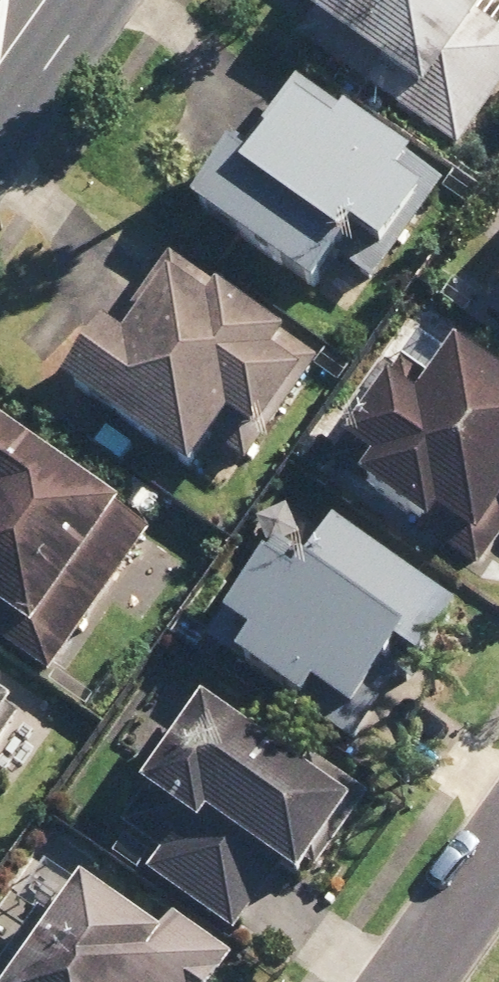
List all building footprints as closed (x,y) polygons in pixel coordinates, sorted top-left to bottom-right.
[(297,9),(423,122),(498,39),(498,0),(305,0),(297,9)] [(413,182),(287,68),(186,180),(312,294),(413,182)] [(461,260),(498,294),(498,217),(461,260)] [(294,351),(167,237),(66,349),(193,462),(294,351)] [(423,330),(322,442),(448,555),(498,499),(498,399),(423,330)] [(14,416),(0,432),(0,605),(40,641),(141,529),(14,416)] [(452,610),(325,496),(224,608),(351,721),(452,610)] [(313,783),(186,670),(86,781),(212,895),(313,783)] [(86,855),(0,950),(0,980),(2,981),(201,981),(213,969),(86,855)]
